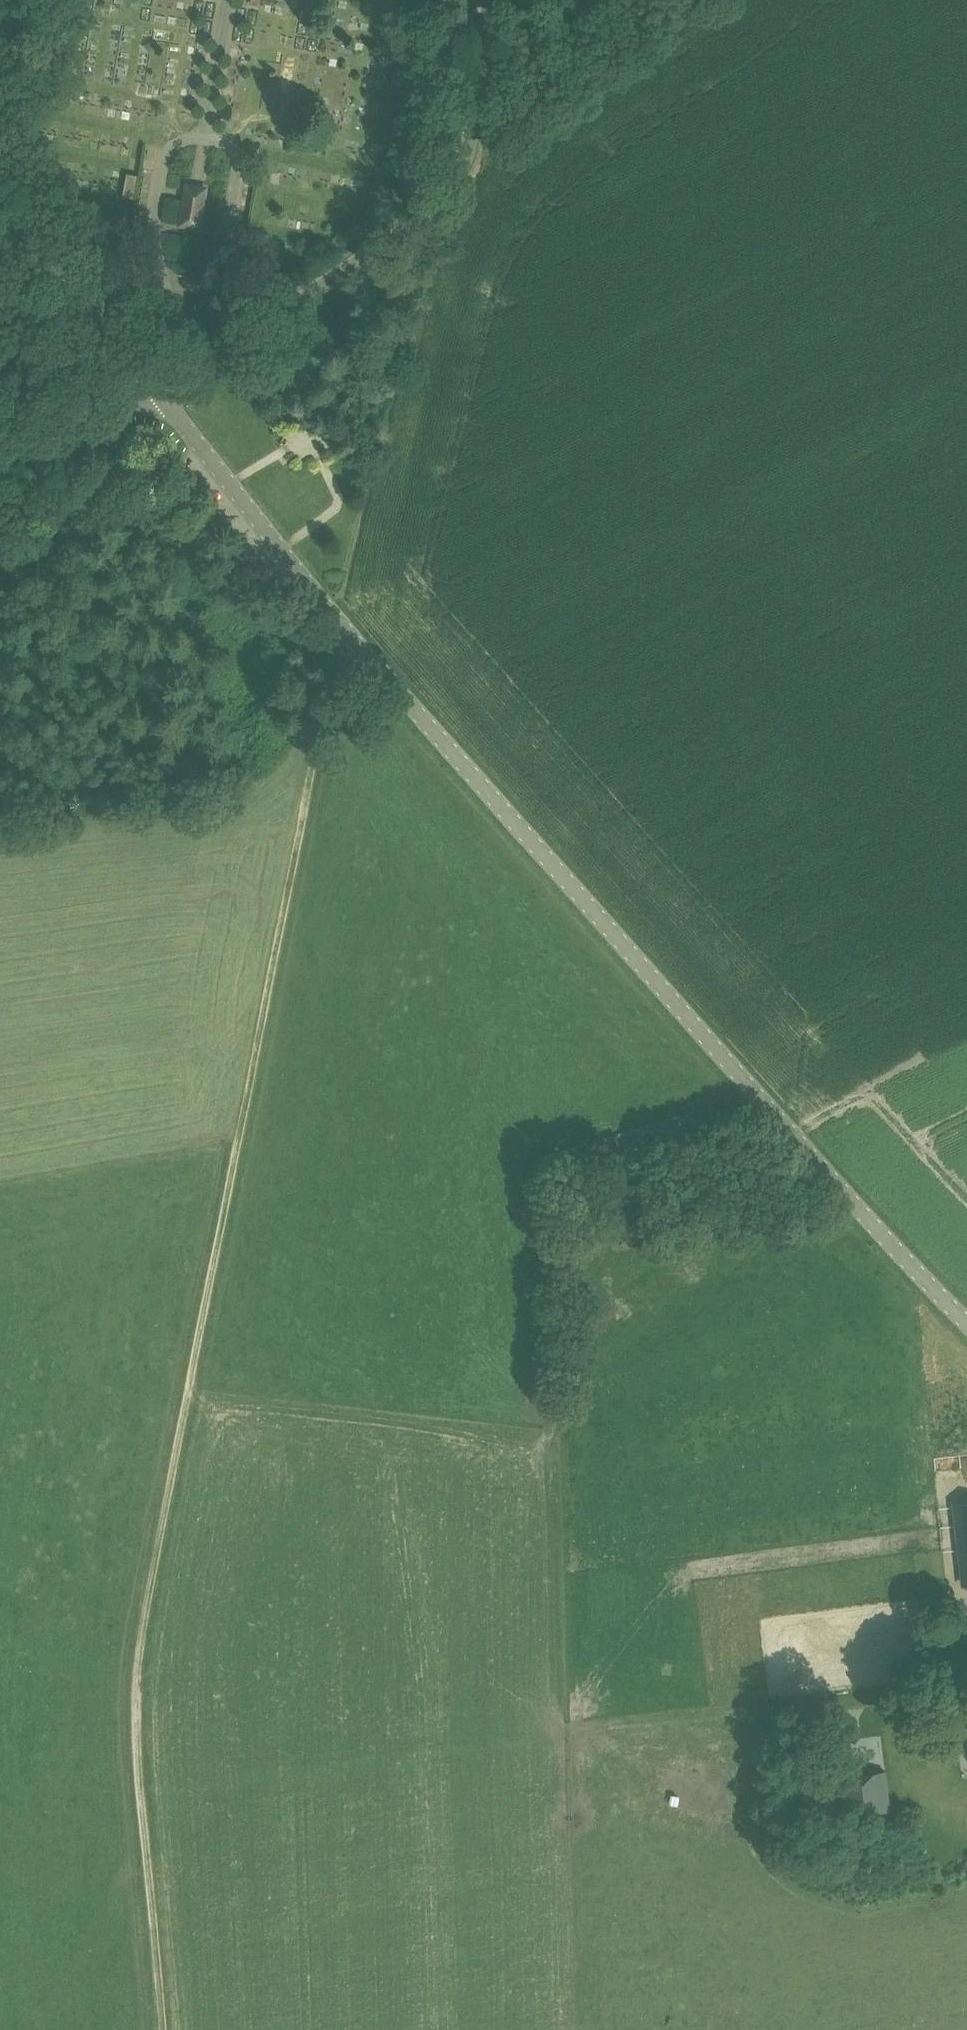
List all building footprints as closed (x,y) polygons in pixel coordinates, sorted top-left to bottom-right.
[(134,199),(139,175),(127,173),(122,196),(134,199)] [(200,228),(207,187),(187,184),(180,224),(200,228)] [(951,1503),(960,1583),(966,1582),(966,1501),(951,1503)] [(885,1771),(840,1776),(845,1816),(890,1810),(885,1771)]
